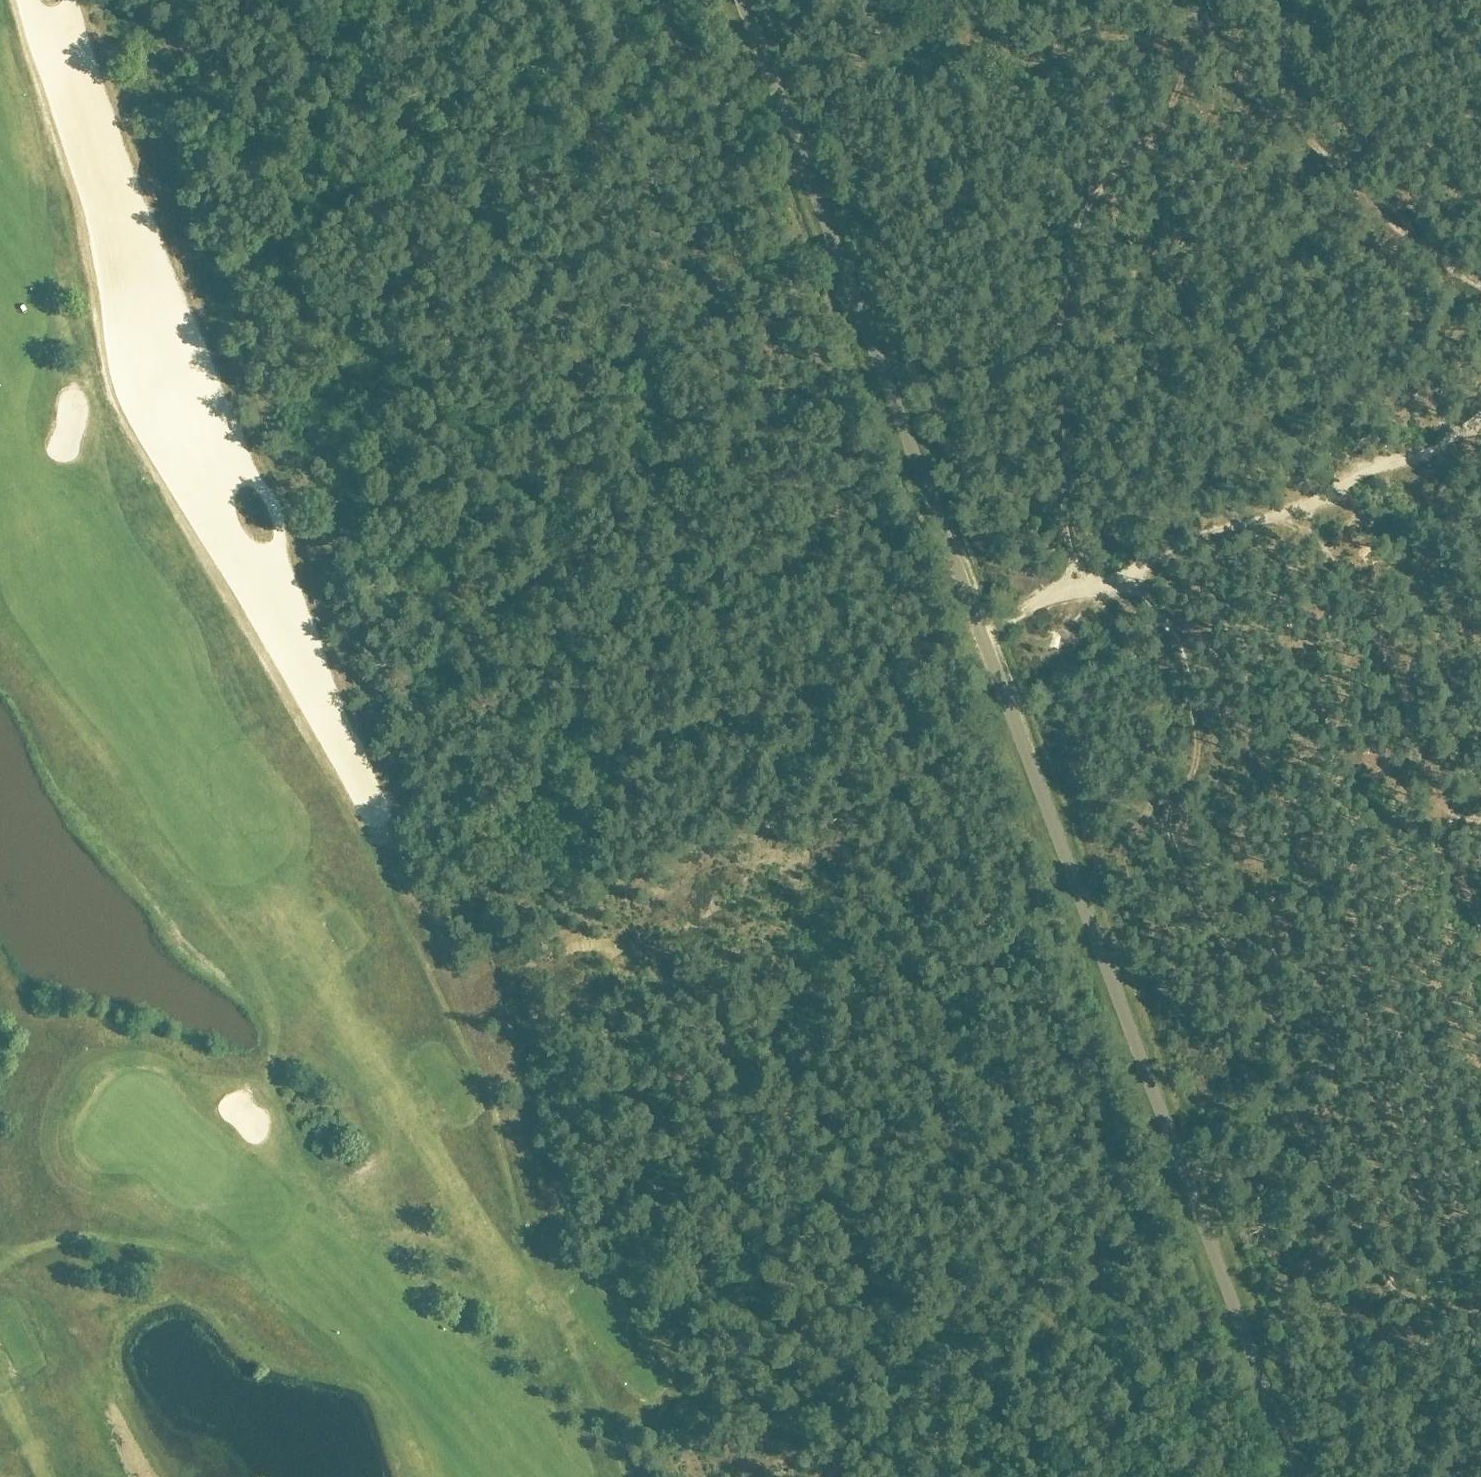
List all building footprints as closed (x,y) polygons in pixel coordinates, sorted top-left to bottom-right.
[(1325,503),(1308,509),(1311,519),(1328,513),(1325,503)]
